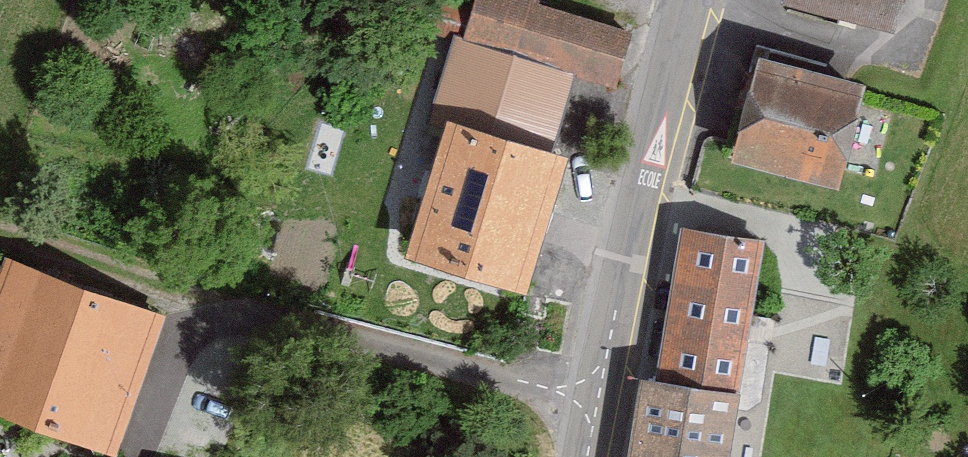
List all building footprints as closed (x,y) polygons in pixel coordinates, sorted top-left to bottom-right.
[(558,0),(485,0),(475,33),(593,69),(627,80),(644,27),(558,0)] [(908,20),(913,0),(813,0),(908,20)] [(593,69),(475,33),(461,29),(433,121),(459,129),(462,119),(568,151),(593,69)] [(876,87),(773,60),(747,157),(850,184),(876,87)] [(568,151),(462,119),(459,129),(423,256),(544,290),(583,154),(568,151)] [(772,238),(690,224),(663,376),(749,387),(772,238)] [(7,255),(0,275),(0,403),(129,449),(177,314),(7,255)] [(650,374),(638,456),(740,456),(749,387),(663,376),(650,374)]
